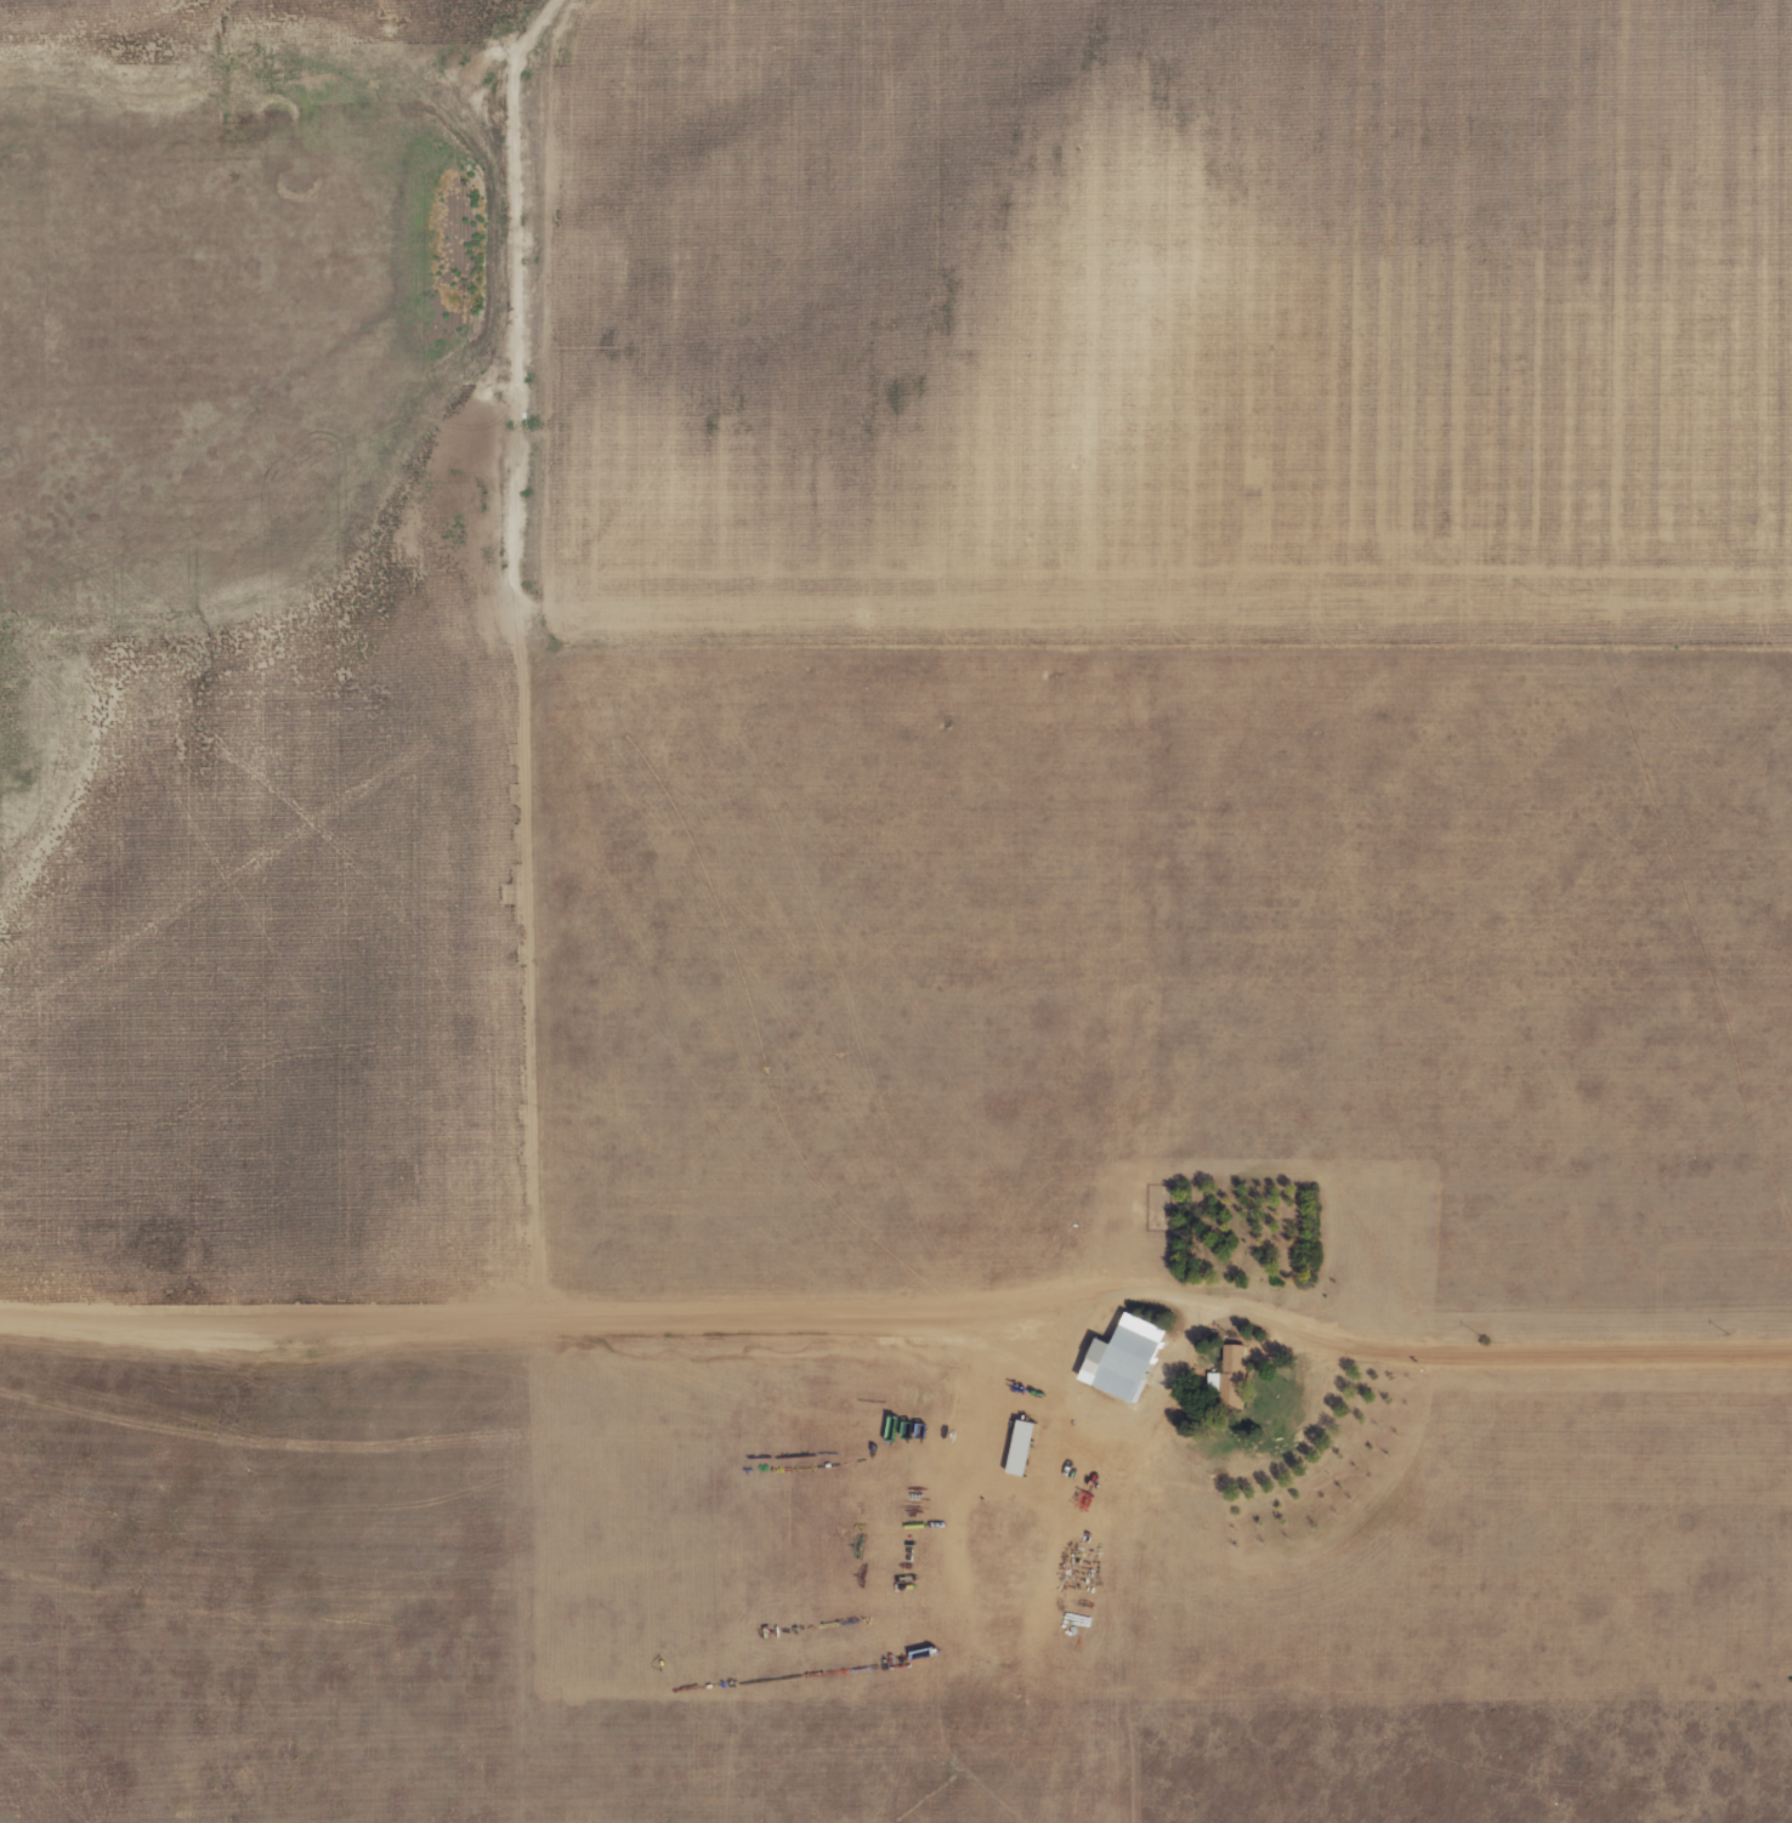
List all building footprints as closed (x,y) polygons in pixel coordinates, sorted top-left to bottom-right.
[(1139,1403),(1164,1340),(1124,1324),(1116,1343),(1101,1337),(1091,1359),(1104,1364),(1096,1385),(1139,1403)] [(1247,1344),(1224,1344),(1223,1407),(1246,1407),(1247,1344)]
